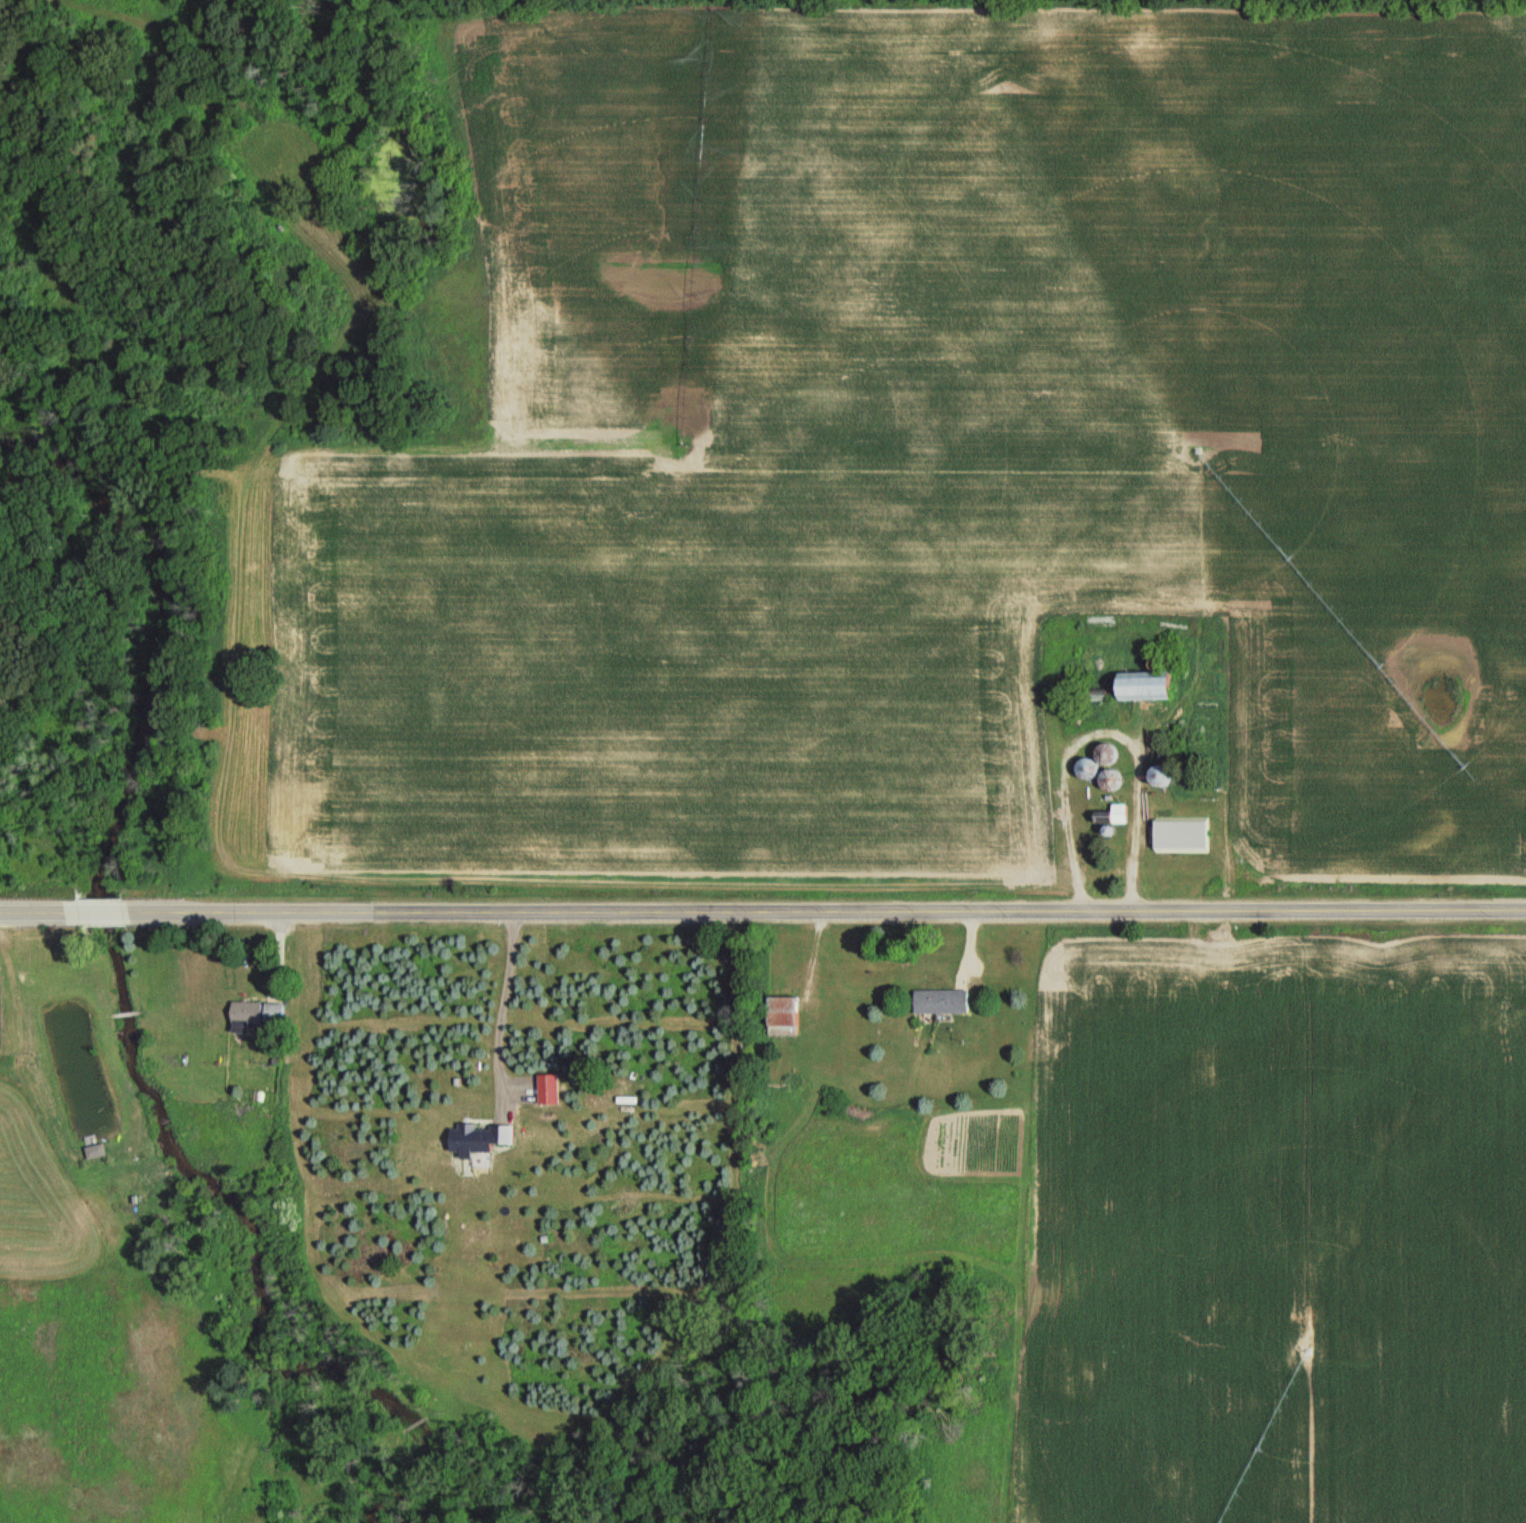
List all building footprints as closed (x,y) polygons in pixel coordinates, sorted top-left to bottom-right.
[(1110,675),(1110,703),(1166,702),(1166,674),(1110,675)] [(1091,758),(1106,770),(1120,754),(1105,742),(1091,758)] [(1082,763),(1085,777),(1094,775),(1092,762),(1082,763)] [(1125,805),(1111,805),(1111,824),(1125,824),(1125,805)] [(1209,818),(1151,818),(1151,853),(1209,853),(1209,818)] [(912,990),(912,1014),(967,1014),(967,990),(912,990)] [(764,997),(764,1035),(798,1035),(798,997),(764,997)] [(282,1003),(227,1002),(227,1032),(245,1033),(245,1025),(282,1025),(282,1003)] [(444,1127),(444,1152),(486,1153),(486,1144),(510,1144),(510,1129),(444,1127)]
